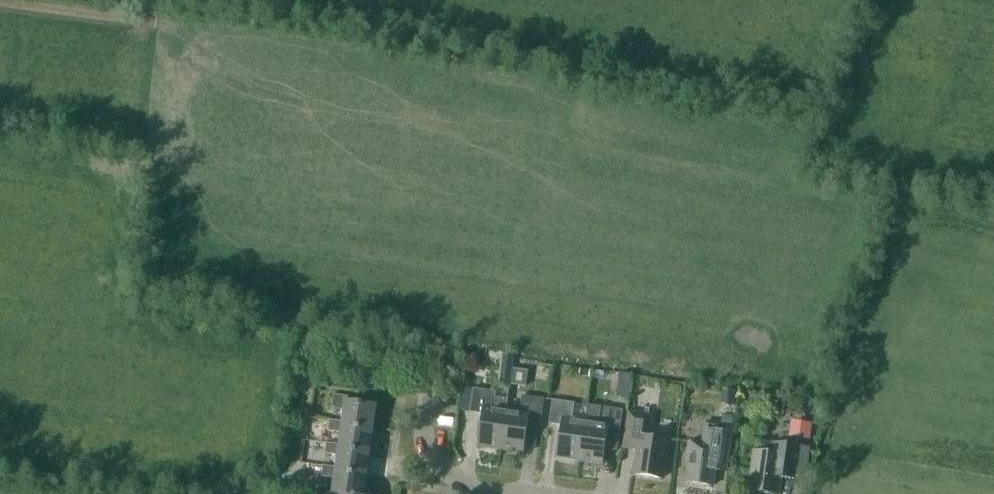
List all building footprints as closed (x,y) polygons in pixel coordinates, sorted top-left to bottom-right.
[(502,359),(501,369),(512,370),(513,360),(514,357),(503,355),(502,359)] [(541,364),(540,370),(550,372),(551,366),(551,365),(541,363),(541,364)] [(580,370),(579,376),(589,377),(590,371),(590,370),(580,368),(580,370)] [(476,445),(499,448),(504,407),(507,408),(510,389),(499,388),(495,392),(473,388),(470,413),(480,414),(476,445)] [(736,391),(726,390),(725,404),(734,405),(736,391)] [(507,408),(504,407),(499,448),(522,451),(526,419),(539,421),(543,396),(521,393),(519,410),(507,408)] [(342,423),(342,426),(375,430),(378,407),(347,403),(348,397),(333,395),(331,409),(344,411),(342,423)] [(555,457),(578,460),(584,419),(571,417),(573,401),(550,398),(547,423),(559,424),(555,457)] [(584,419),(578,460),(601,463),(606,431),(618,432),(621,408),(600,406),(598,421),(584,419)] [(634,475),(662,478),(668,440),(644,437),(646,420),(652,421),(653,415),(628,412),(623,448),(638,450),(634,475)] [(723,414),(721,425),(733,427),(735,416),(723,414)] [(799,438),(813,440),(816,423),(802,421),(799,438)] [(339,446),(339,448),(372,453),(375,430),(342,426),(342,423),(330,422),(329,432),(341,434),(339,446)] [(705,444),(689,441),(685,467),(688,467),(686,482),(713,486),(717,457),(729,458),(733,427),(708,423),(705,444)] [(773,455),(752,452),(747,491),(768,493),(777,493),(780,472),(793,474),(797,446),(775,443),(773,455)] [(336,469),(336,471),(369,475),(372,453),(339,448),(339,446),(327,445),(326,455),(338,457),(336,469)] [(802,448),(802,474),(811,473),(810,448),(802,448)] [(369,475),(336,471),(336,469),(313,465),(312,476),(323,478),(335,479),(333,493),(367,493),(369,475)]
